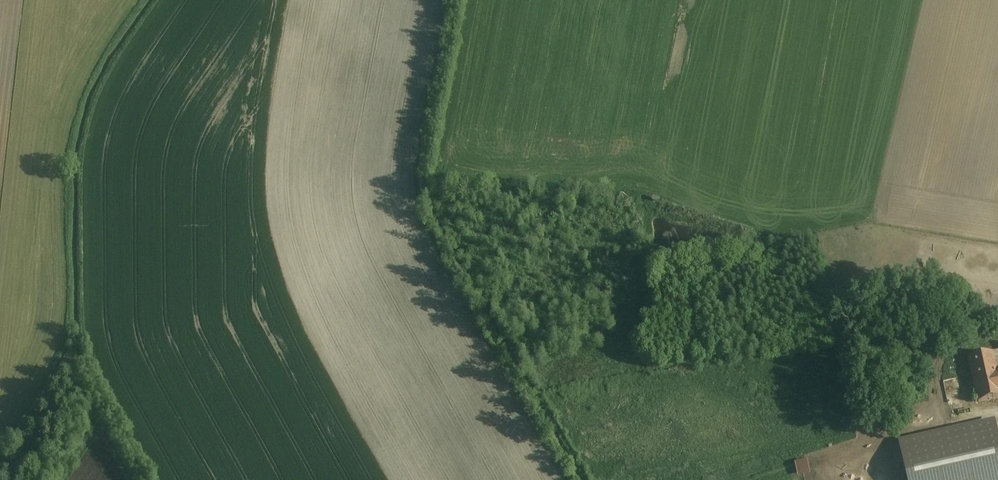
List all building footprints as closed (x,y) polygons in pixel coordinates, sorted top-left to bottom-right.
[(996,375),(992,353),(968,358),(978,404),(997,400),(997,374),(996,375)] [(992,429),(903,448),(910,479),(997,479),(997,457),(992,429)] [(808,463),(796,466),(798,475),(803,474),(810,472),(808,463)]
